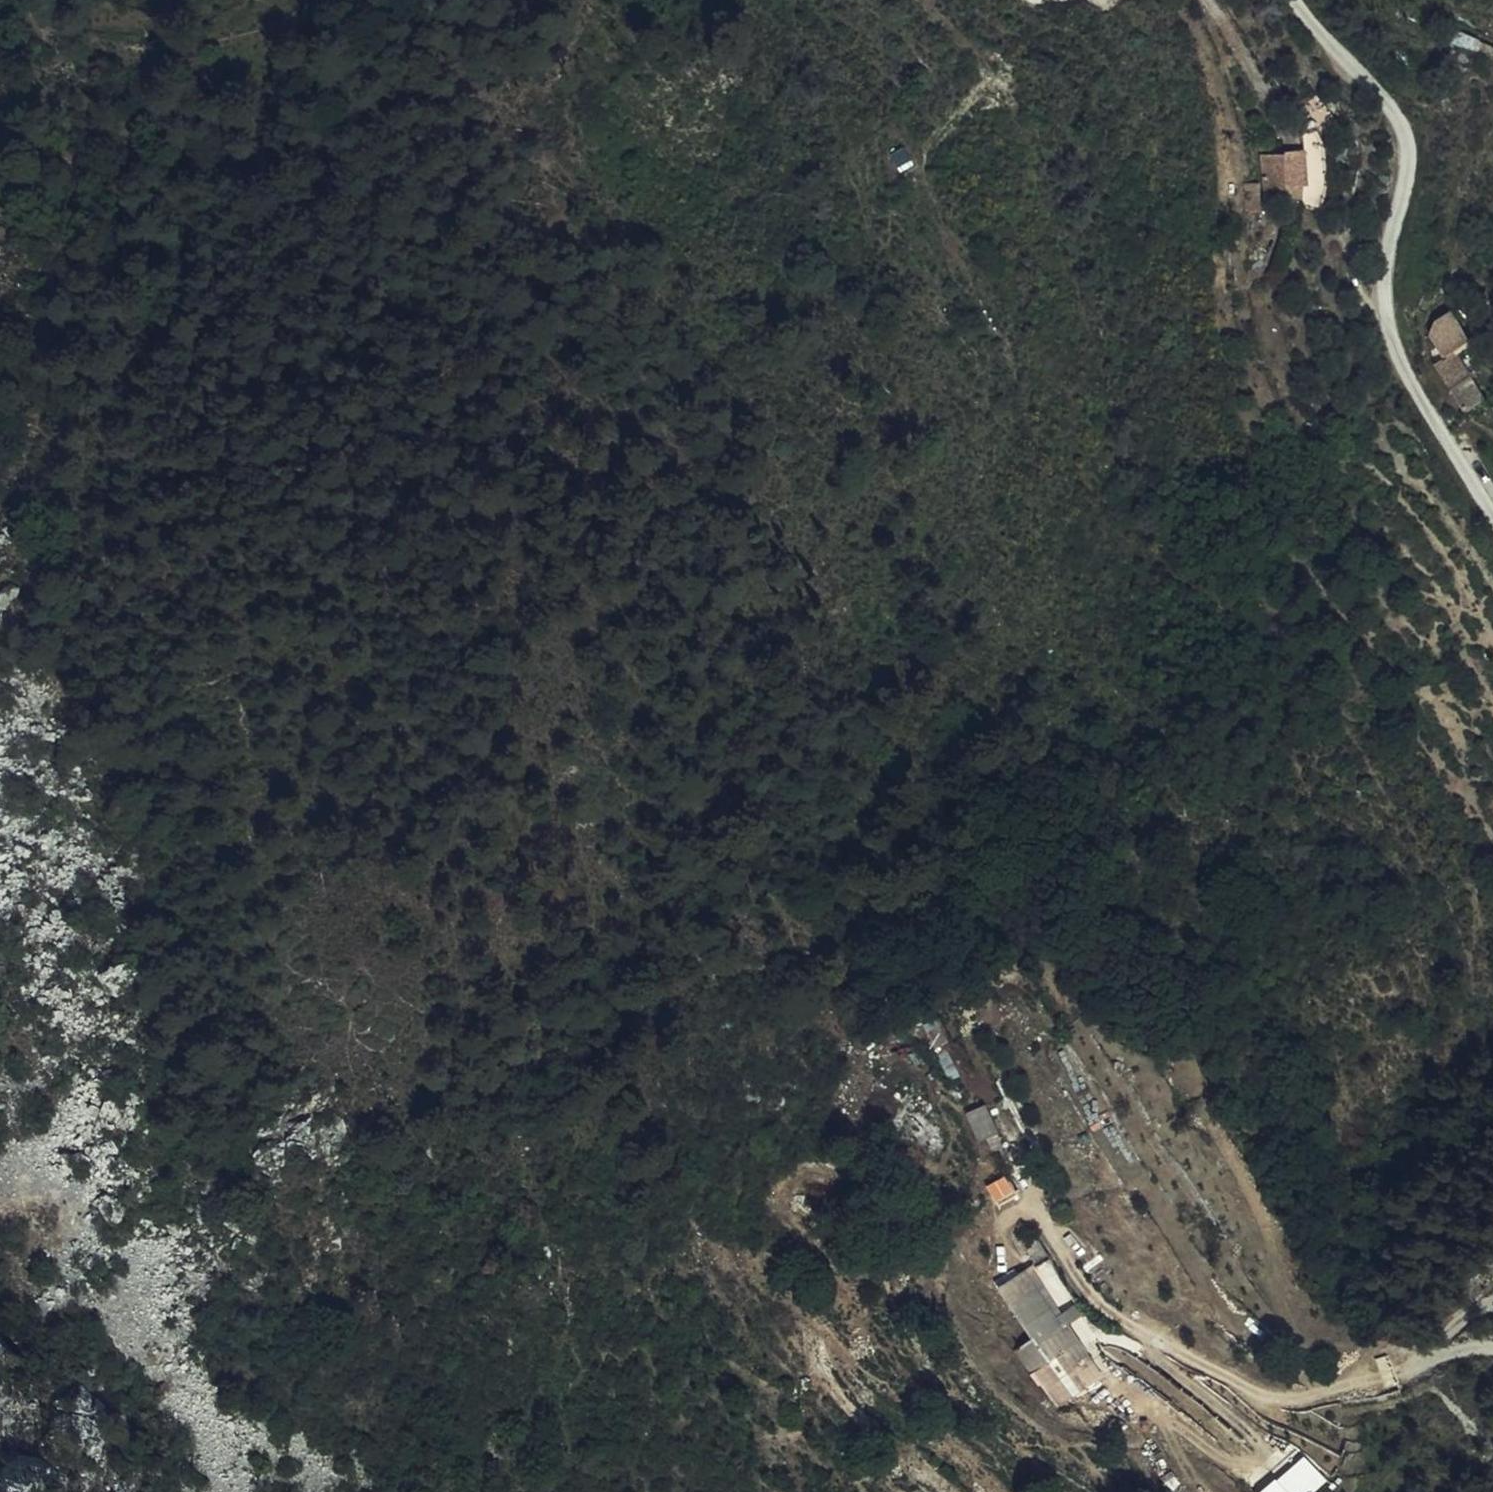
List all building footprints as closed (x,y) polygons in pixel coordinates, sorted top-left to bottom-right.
[(1490,69),(1492,64),(1492,47),(1475,40),(1468,57),(1490,69)] [(1311,128),(1307,143),(1308,180),(1291,181),(1291,198),(1290,206),(1311,209),(1328,171),(1324,130),(1311,128)] [(1308,180),(1307,143),(1268,145),(1269,167),(1266,167),(1267,199),(1291,198),(1291,181),(1308,180)] [(1261,206),(1260,186),(1247,186),(1247,206),(1261,206)] [(1445,313),(1437,320),(1456,351),(1466,344),(1467,343),(1445,313)] [(1469,373),(1456,351),(1437,320),(1433,324),(1427,339),(1443,361),(1434,366),(1452,393),(1472,376),(1469,373)] [(1466,344),(1456,351),(1469,373),(1481,366),(1466,344)] [(1467,415),(1488,399),(1472,376),(1452,393),(1467,415)] [(987,1124),(969,1101),(961,1107),(979,1130),(987,1124)] [(953,1113),(970,1136),(979,1130),(961,1107),(953,1113)] [(1056,1252),(1039,1228),(1026,1239),(1043,1262),(1056,1252)] [(1049,1286),(1035,1268),(1009,1287),(1023,1306),(1045,1336),(1039,1340),(1065,1378),(1085,1364),(1083,1360),(1098,1348),(1078,1318),(1074,1321),(1049,1286)] [(1074,1321),(1078,1318),(1092,1308),(1086,1299),(1072,1308),(1054,1283),(1049,1286),(1074,1321)]
